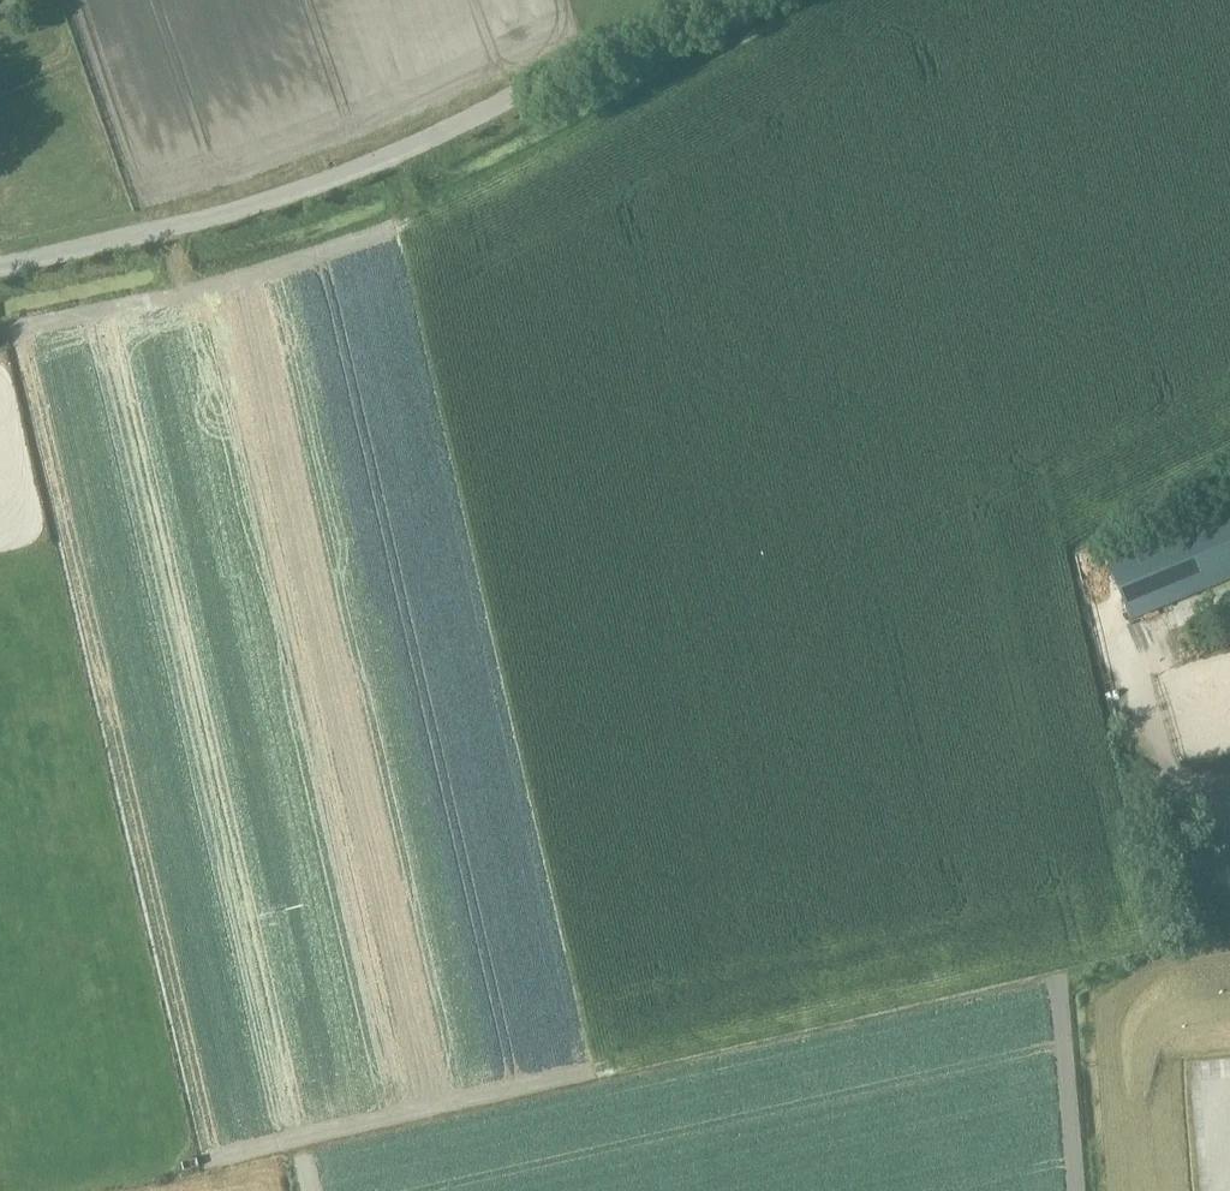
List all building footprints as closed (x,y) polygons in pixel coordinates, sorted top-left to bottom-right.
[(1107,563),(1131,619),(1229,578),(1229,512),(1107,563)]
